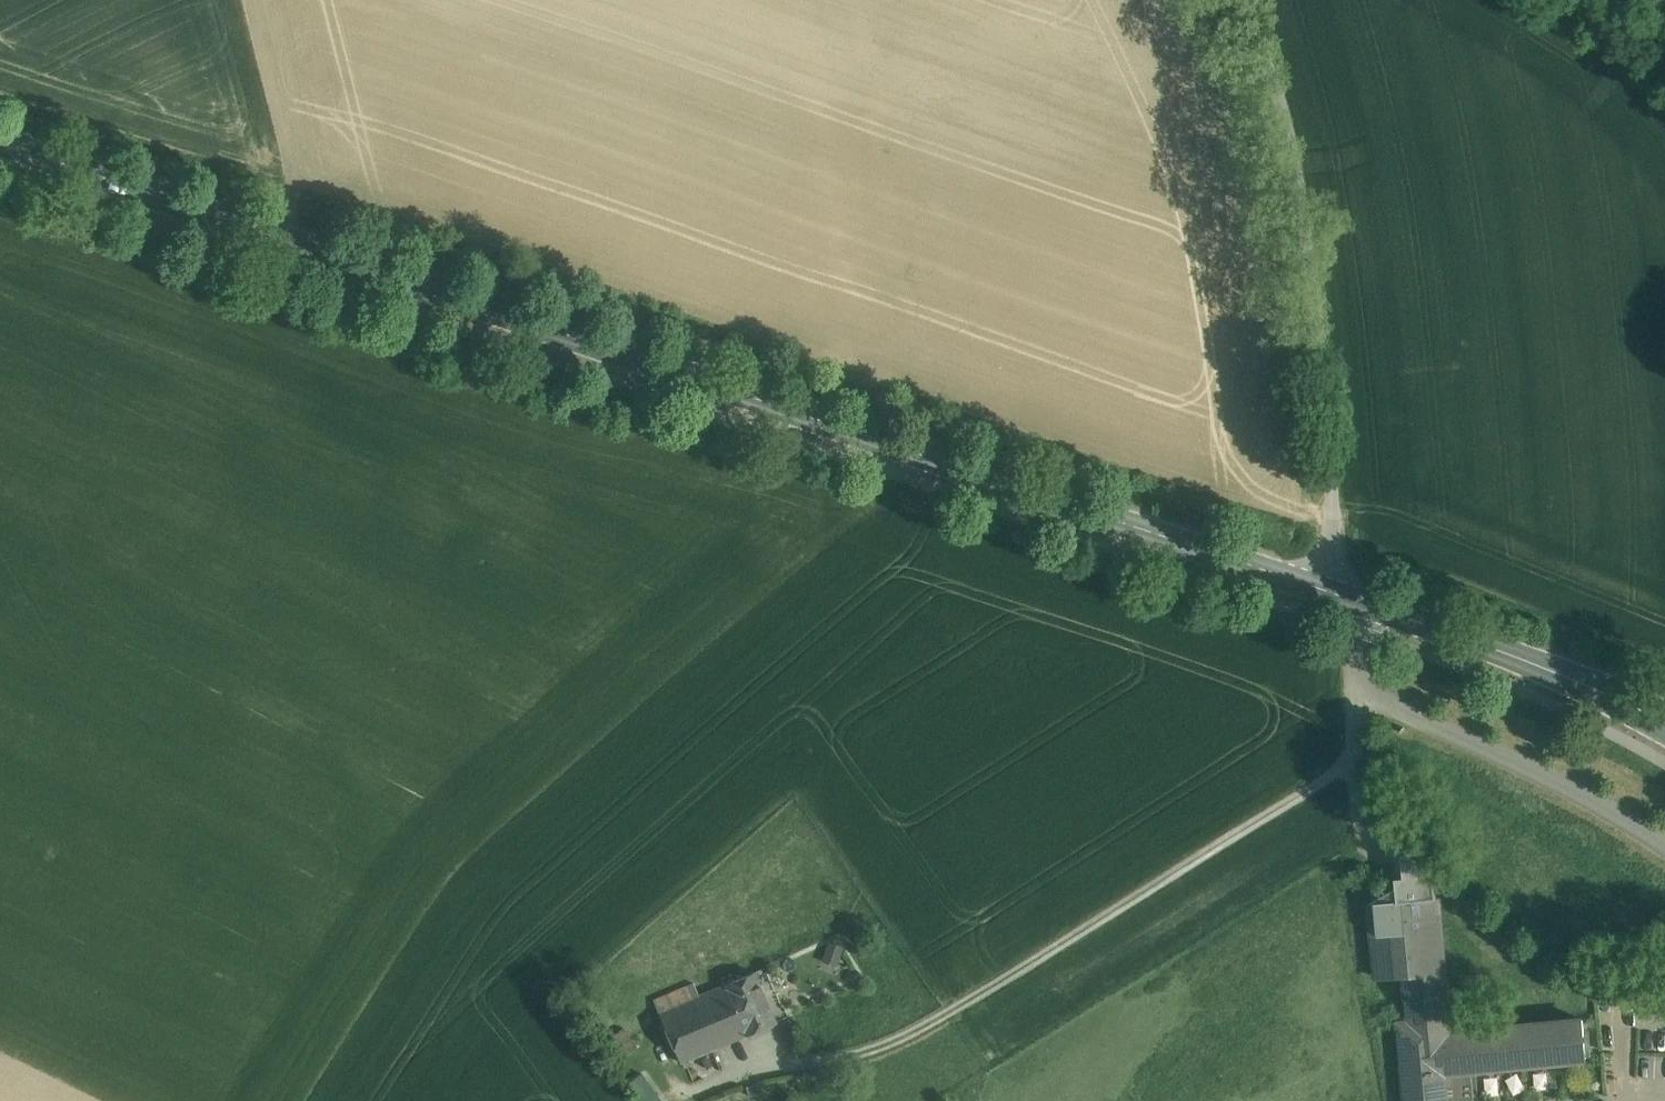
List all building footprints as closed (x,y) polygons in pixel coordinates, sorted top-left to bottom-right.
[(1450,1032),(1436,879),(1433,861),(1395,849),(1398,877),(1398,887),(1367,905),(1374,979),(1406,975),(1411,1022),(1400,1023),(1408,1100),(1476,1100),(1472,1069),(1587,1057),(1583,1019),(1450,1032)] [(754,971),(724,983),(746,1033),(776,1021),(754,971)] [(693,981),(679,987),(679,989),(684,1000),(699,994),(693,981)] [(684,1000),(659,1011),(681,1061),(746,1033),(724,983),(699,994),(684,1000)] [(679,989),(654,999),(659,1011),(684,1000),(679,989)] [(641,1071),(625,1082),(639,1100),(663,1100),(641,1071)]
